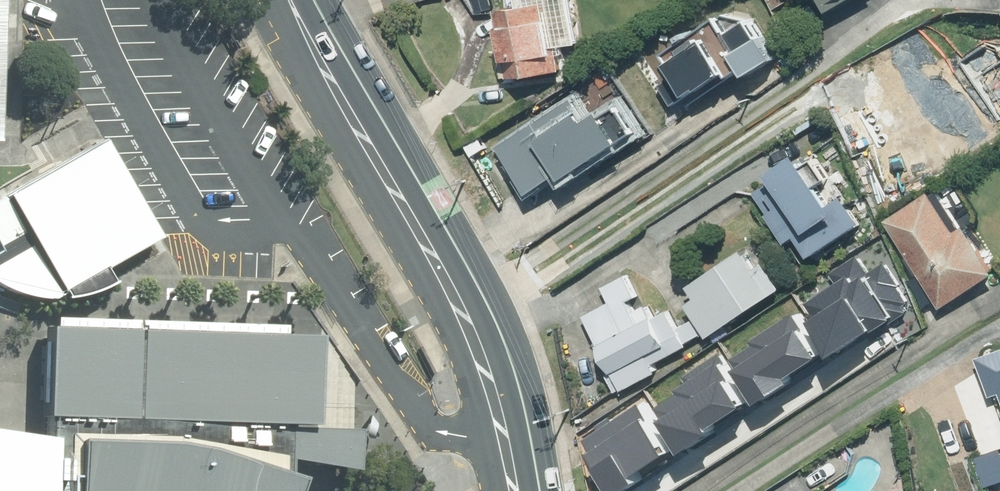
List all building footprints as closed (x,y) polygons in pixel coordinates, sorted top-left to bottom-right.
[(15,138),(19,0),(0,0),(0,137),(15,138)] [(505,9),(499,10),(505,52),(501,52),(504,77),(566,68),(563,46),(584,43),(578,0),(503,0),(505,9)] [(834,12),(853,0),(827,0),(834,12)] [(724,14),(646,63),(675,106),(736,66),(740,73),(751,66),(754,72),(779,56),(754,19),(724,14)] [(833,111),(848,104),(887,189),(938,166),(933,157),(951,148),(934,111),(915,119),(906,98),(933,86),(920,57),(866,81),(857,62),(819,80),(833,111)] [(539,115),(500,138),(532,194),(568,173),(570,176),(643,133),(626,104),(612,112),(611,109),(597,117),(584,95),(542,119),(539,115)] [(0,198),(0,288),(7,292),(29,299),(40,301),(50,300),(57,296),(60,302),(68,301),(87,296),(99,291),(109,286),(100,271),(154,244),(102,143),(0,198)] [(779,178),(756,192),(786,242),(799,234),(812,255),(867,222),(850,194),(840,200),(828,180),(833,177),(825,162),(818,166),(809,151),(775,171),(779,178)] [(890,217),(943,306),(999,273),(970,225),(960,231),(936,190),(890,217)] [(686,303),(710,340),(789,289),(770,259),(759,266),(747,247),(689,285),(696,297),(686,303)] [(895,288),(867,251),(829,281),(835,290),(809,309),(829,337),(895,288)] [(606,299),(578,314),(620,389),(654,371),(651,364),(688,343),(670,310),(642,325),(629,302),(641,296),(626,269),(598,285),(606,299)] [(328,323),(61,315),(58,407),(326,415),(328,323)] [(681,478),(775,418),(732,351),(638,410),(681,478)] [(998,383),(999,389),(999,351),(979,358),(990,386),(998,383)] [(0,416),(0,490),(66,490),(67,425),(0,416)] [(87,429),(86,490),(306,490),(313,468),(215,433),(87,429)]
